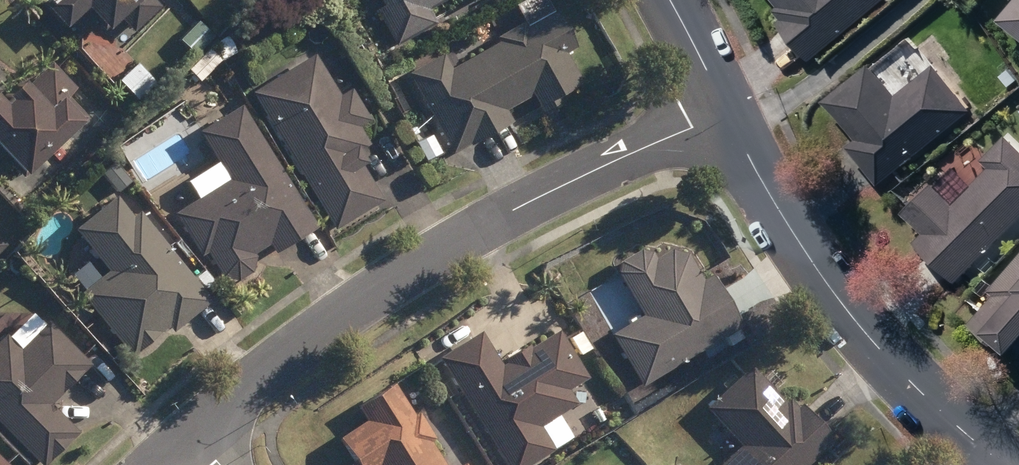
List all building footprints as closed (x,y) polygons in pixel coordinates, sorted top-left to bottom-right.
[(69,29),(74,24),(83,34),(99,18),(101,16),(113,30),(123,20),(137,34),(163,7),(158,1),(160,0),(41,0),(69,29)] [(398,45),(439,22),(430,7),(442,0),(382,0),(384,2),(376,7),(398,45)] [(809,61),(884,0),(771,0),(778,8),(775,10),(782,19),(777,22),(809,61)] [(996,19),(1018,37),(1018,0),(1012,0),(996,19)] [(412,72),(460,152),(475,142),(477,145),(518,121),(510,108),(536,93),(547,111),(556,106),(553,101),(589,79),(571,51),(581,45),(558,6),(530,23),(527,20),(501,35),(503,39),(456,67),(446,51),(412,72)] [(181,40),(199,55),(216,37),(199,21),(181,40)] [(212,43),(222,60),(237,51),(227,34),(212,43)] [(189,70),(202,82),(221,61),(208,50),(189,70)] [(254,91),(338,229),(386,199),(364,163),(368,161),(362,151),(374,144),(361,125),(372,118),(353,87),(342,94),(316,53),(254,91)] [(113,81),(134,101),(152,84),(131,63),(113,81)] [(846,146),(876,184),(970,109),(933,63),(893,96),(866,63),(822,99),(855,138),(846,146)] [(33,181),(90,127),(68,103),(80,92),(56,66),(32,89),(30,87),(15,102),(18,105),(12,111),(0,98),(0,153),(25,180),(28,177),(33,181)] [(999,77),(1009,87),(1016,80),(1007,70),(999,77)] [(230,279),(249,284),(260,277),(264,256),(277,248),(283,257),(324,230),(246,107),(204,134),(236,184),(183,218),(210,259),(215,256),(230,279)] [(412,144),(423,161),(437,153),(426,135),(412,144)] [(954,281),(1018,216),(1018,151),(1004,136),(980,158),(988,166),(950,203),(929,182),(900,211),(922,233),(914,241),(954,281)] [(97,176),(113,192),(125,181),(109,164),(97,176)] [(83,293),(135,357),(171,327),(174,332),(212,300),(138,211),(131,216),(114,195),(74,227),(110,271),(83,293)] [(9,248),(0,239),(0,256),(9,248)] [(614,332),(645,383),(745,323),(714,271),(705,276),(689,250),(673,246),(656,256),(651,249),(639,246),(621,257),(618,267),(646,312),(614,332)] [(1004,349),(1018,333),(1018,252),(986,289),(992,294),(966,323),(983,338),(987,334),(1004,349)] [(197,277),(206,289),(214,283),(204,271),(197,277)] [(42,464),(50,464),(81,433),(55,407),(95,367),(52,325),(47,329),(36,318),(11,342),(8,339),(0,346),(0,423),(42,464)] [(527,342),(505,356),(507,358),(501,362),(479,328),(438,353),(508,464),(526,464),(555,447),(540,423),(577,400),(570,387),(569,386),(588,374),(558,326),(529,344),(527,342)] [(738,328),(726,335),(732,344),(744,336),(738,328)] [(569,336),(580,353),(591,345),(580,329),(569,336)] [(837,438),(803,401),(798,405),(790,396),(785,400),(750,363),(706,404),(742,443),(718,464),(808,464),(837,438)] [(349,461),(351,464),(447,464),(430,438),(435,435),(419,408),(413,412),(393,379),(357,402),(366,417),(339,434),(353,458),(349,461)]
